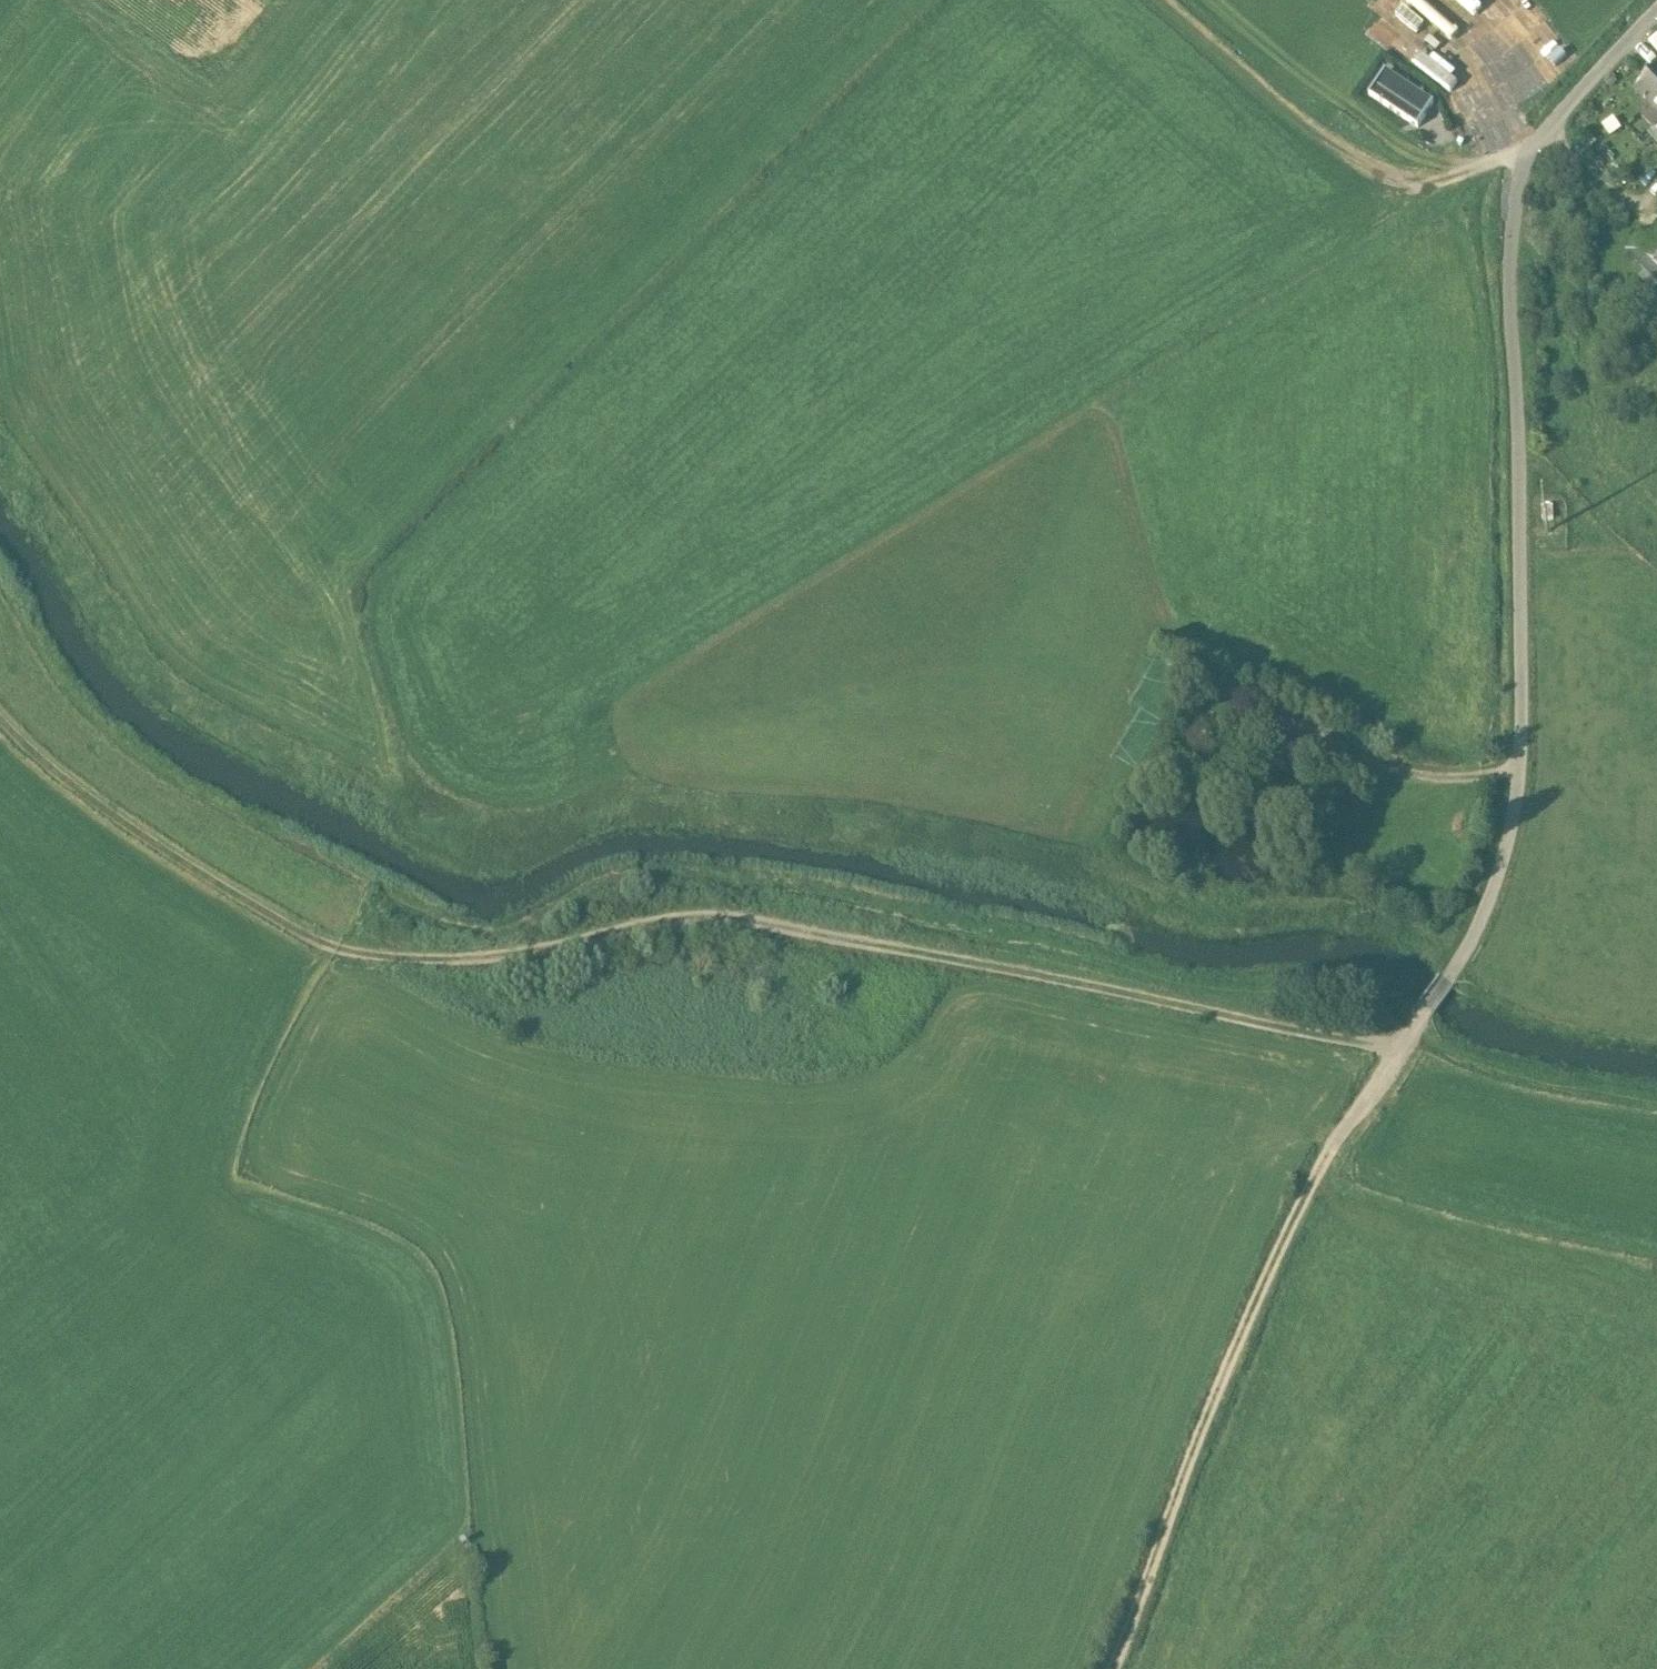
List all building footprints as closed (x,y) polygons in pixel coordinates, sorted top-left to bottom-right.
[(1433,109),(1386,78),(1371,102),(1418,132),(1433,109)] [(1639,97),(1650,109),(1641,119),(1654,132),(1656,129),(1656,80),(1639,97)] [(1642,258),(1656,274),(1656,244),(1642,258)] [(1642,258),(1634,266),(1656,289),(1656,274),(1642,258)] [(1552,525),(1552,512),(1542,512),(1542,525),(1552,525)] [(1257,724),(1246,718),(1239,733),(1241,734),(1239,739),(1247,744),(1257,724)]
